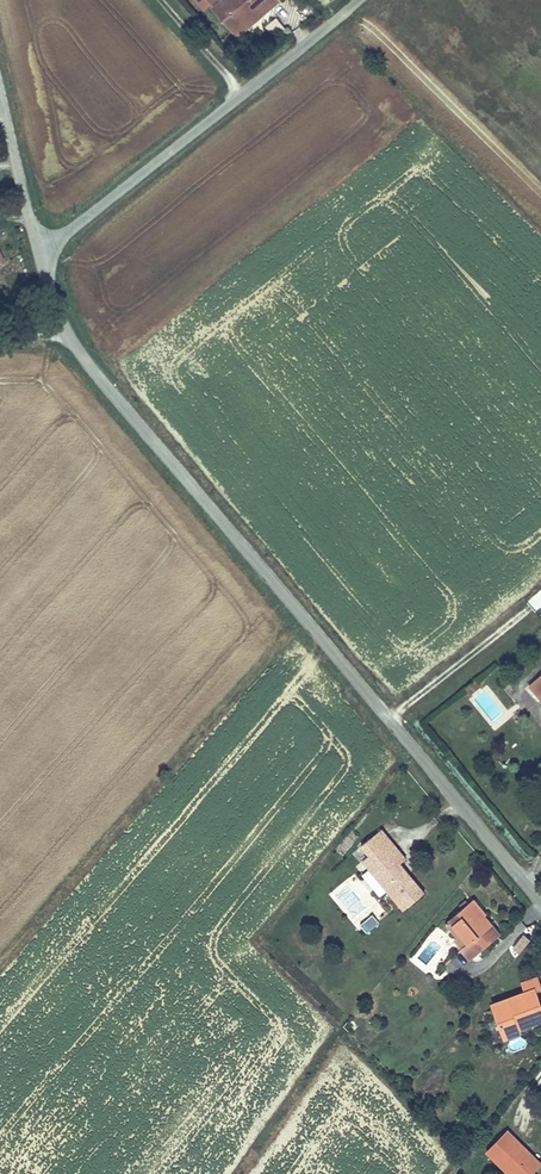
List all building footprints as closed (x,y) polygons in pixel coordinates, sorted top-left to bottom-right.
[(203,13),(217,0),(192,0),(203,13)] [(271,10),(281,3),(278,0),(223,0),(214,7),(234,33),(267,6),(271,10)] [(271,10),(267,6),(234,33),(237,37),(271,10)] [(276,18),(263,27),(274,41),(286,32),(276,18)] [(540,698),(540,688),(533,679),(528,684),(540,698)] [(473,681),(466,687),(472,694),(479,688),(473,681)] [(382,827),(370,837),(376,845),(377,843),(379,845),(389,837),(382,827)] [(377,843),(376,845),(370,837),(361,844),(369,854),(362,859),(369,867),(386,889),(402,909),(424,892),(400,862),(406,857),(389,837),(379,845),(377,843)] [(386,889),(369,867),(362,873),(379,895),(386,889)] [(469,902),(480,915),(484,912),(473,899),(469,902)] [(447,921),(466,944),(463,947),(460,949),(468,958),(500,931),(484,912),(480,915),(469,902),(447,921)] [(353,919),(362,935),(377,926),(368,910),(353,919)] [(463,947),(466,944),(447,921),(444,924),(463,947)] [(515,1023),(540,1013),(540,1006),(533,985),(491,1000),(504,1037),(518,1032),(517,1029),(515,1023)] [(515,1023),(517,1029),(540,1020),(540,1013),(515,1023)] [(508,1041),(510,1052),(526,1049),(523,1038),(508,1041)] [(507,1129),(488,1149),(513,1173),(529,1173),(540,1162),(540,1161),(507,1129)]
